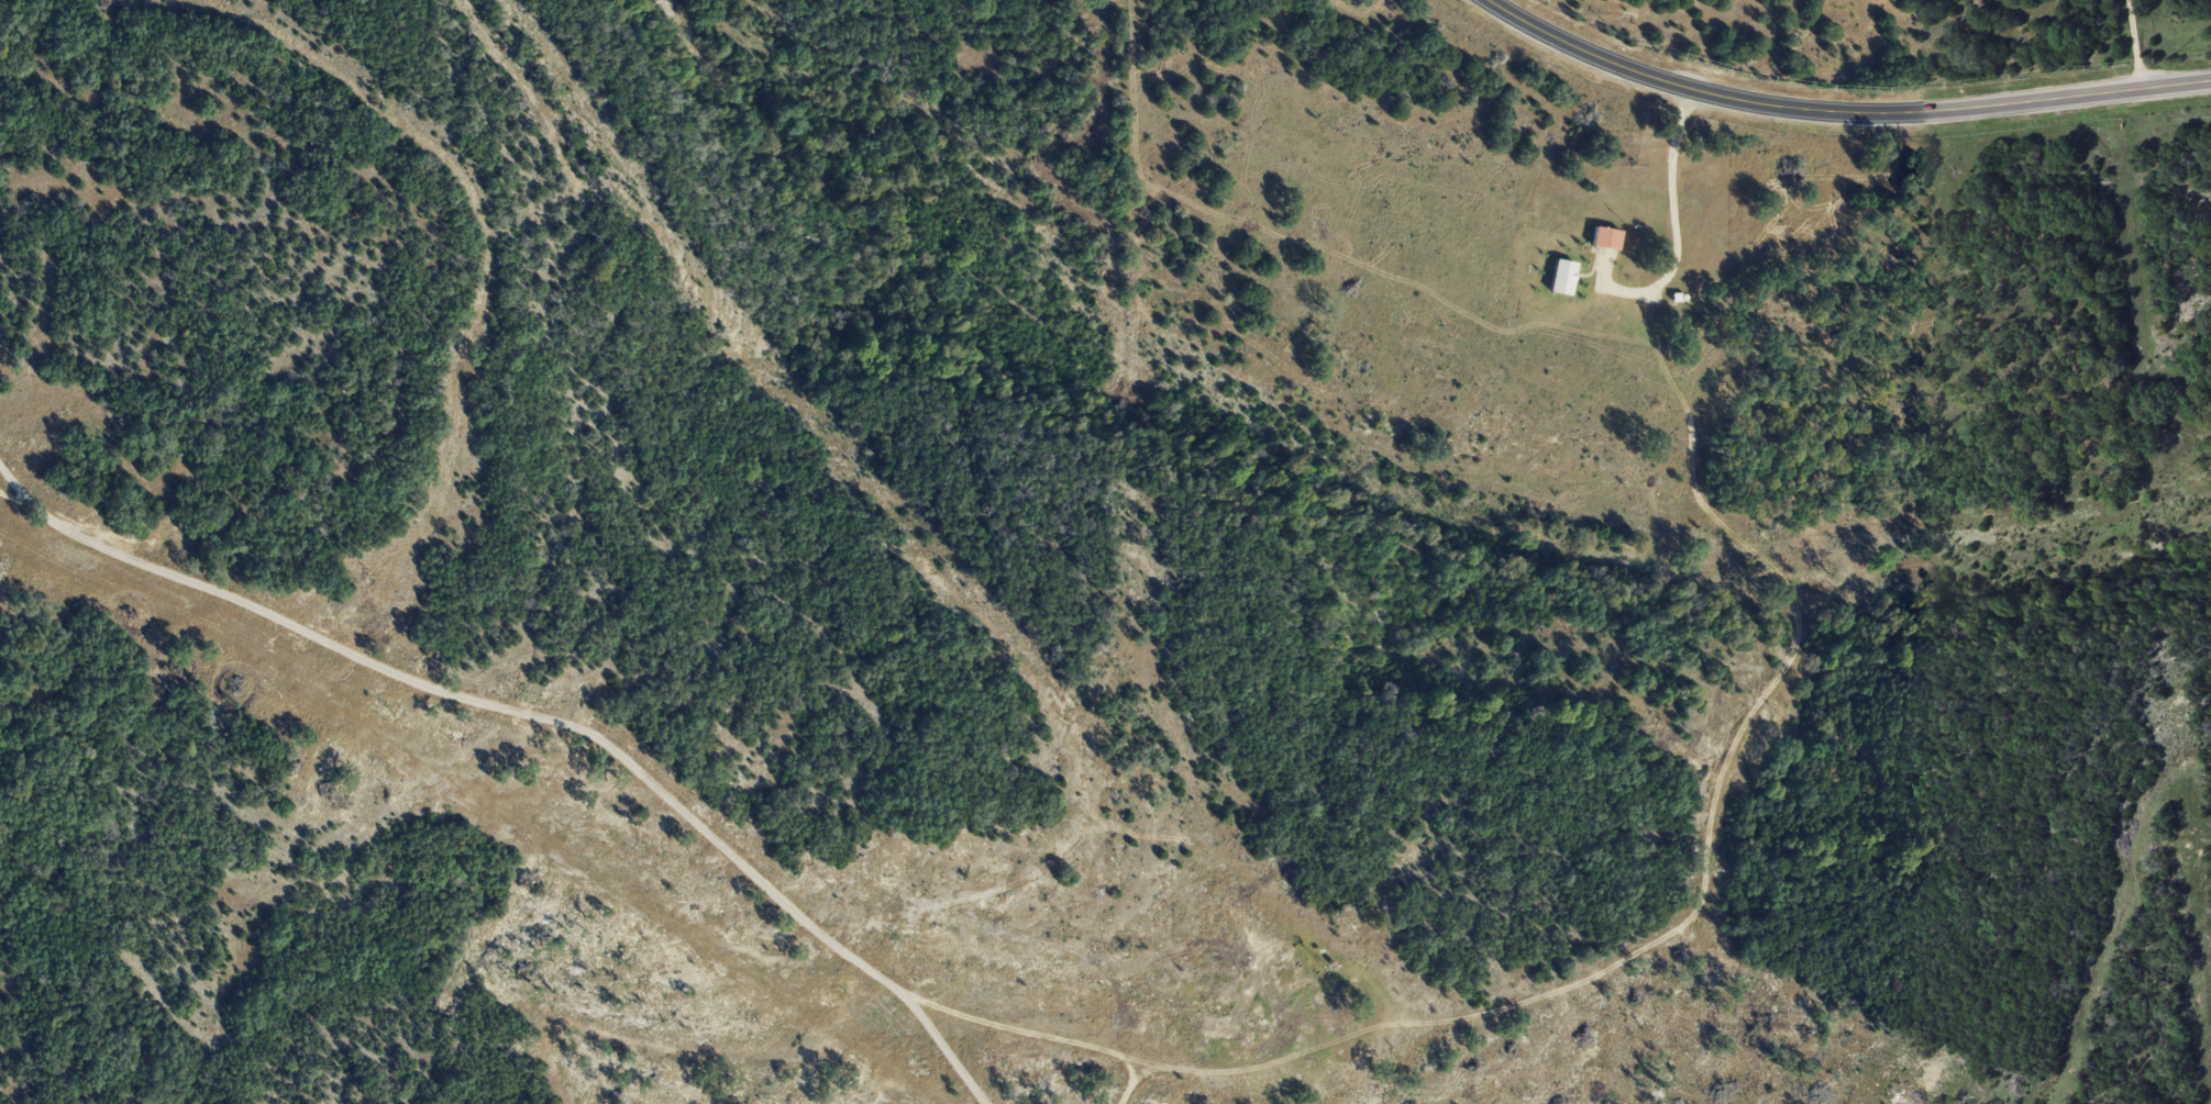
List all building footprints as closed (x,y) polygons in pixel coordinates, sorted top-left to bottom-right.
[(1616,250),(1619,230),(1593,225),(1589,245),(1616,250)] [(1569,294),(1573,262),(1552,259),(1548,292),(1569,294)]
